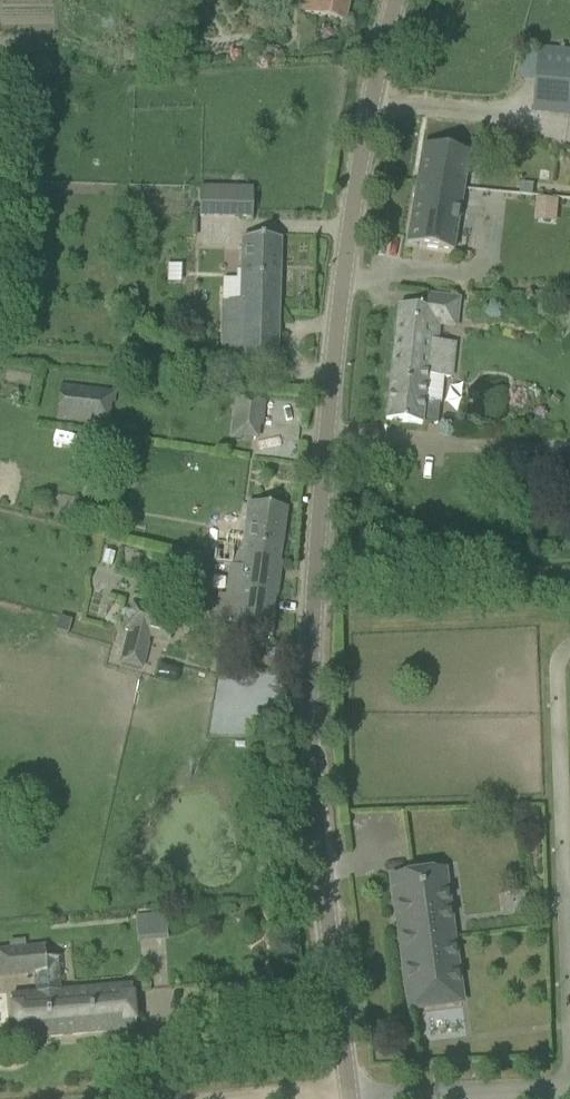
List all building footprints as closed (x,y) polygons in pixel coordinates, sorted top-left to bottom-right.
[(344,21),(348,0),(298,0),(296,13),(313,15),(313,14),(344,21)] [(569,116),(569,51),(540,48),(534,108),(532,108),(532,112),(569,116)] [(406,243),(452,250),(467,151),(421,144),(411,210),(413,210),(411,222),(409,222),(406,243)] [(199,187),(198,216),(251,217),(251,188),(199,187)] [(557,200),(537,199),(536,214),(556,216),(557,200)] [(222,299),(221,352),(238,362),(254,362),(277,363),(280,238),(258,237),(242,237),(241,270),(240,300),(222,299)] [(385,421),(421,425),(422,423),(437,424),(439,402),(442,377),(451,378),(454,343),(437,341),(440,318),(457,320),(459,298),(427,294),(425,309),(398,306),(385,421)] [(116,390),(61,384),(57,419),(90,423),(90,419),(108,421),(110,404),(114,404),(116,390)] [(228,439),(262,442),(266,403),(232,399),(228,439)] [(225,546),(222,565),(241,567),(242,558),(281,563),(282,562),(279,562),(287,508),(249,503),(243,548),(225,546)] [(241,567),(222,565),(241,567),(237,597),(218,595),(214,623),(233,625),(232,632),(271,637),(275,610),(273,609),(275,597),(277,597),(280,575),(276,574),(276,570),(280,571),(281,563),(242,558),(241,567)] [(129,631),(120,663),(141,669),(148,643),(146,643),(155,609),(132,602),(124,630),(129,631)] [(59,617),(55,630),(68,633),(112,645),(115,631),(81,623),(72,620),(59,617)] [(461,1002),(448,907),(443,870),(391,877),(409,1009),(461,1002)] [(136,936),(167,935),(166,912),(135,913),(136,936)] [(35,995),(10,997),(14,1040),(135,1029),(131,986),(61,992),(58,959),(58,958),(45,959),(44,946),(42,946),(42,947),(23,949),(25,973),(24,973),(24,975),(33,974),(35,995)]
